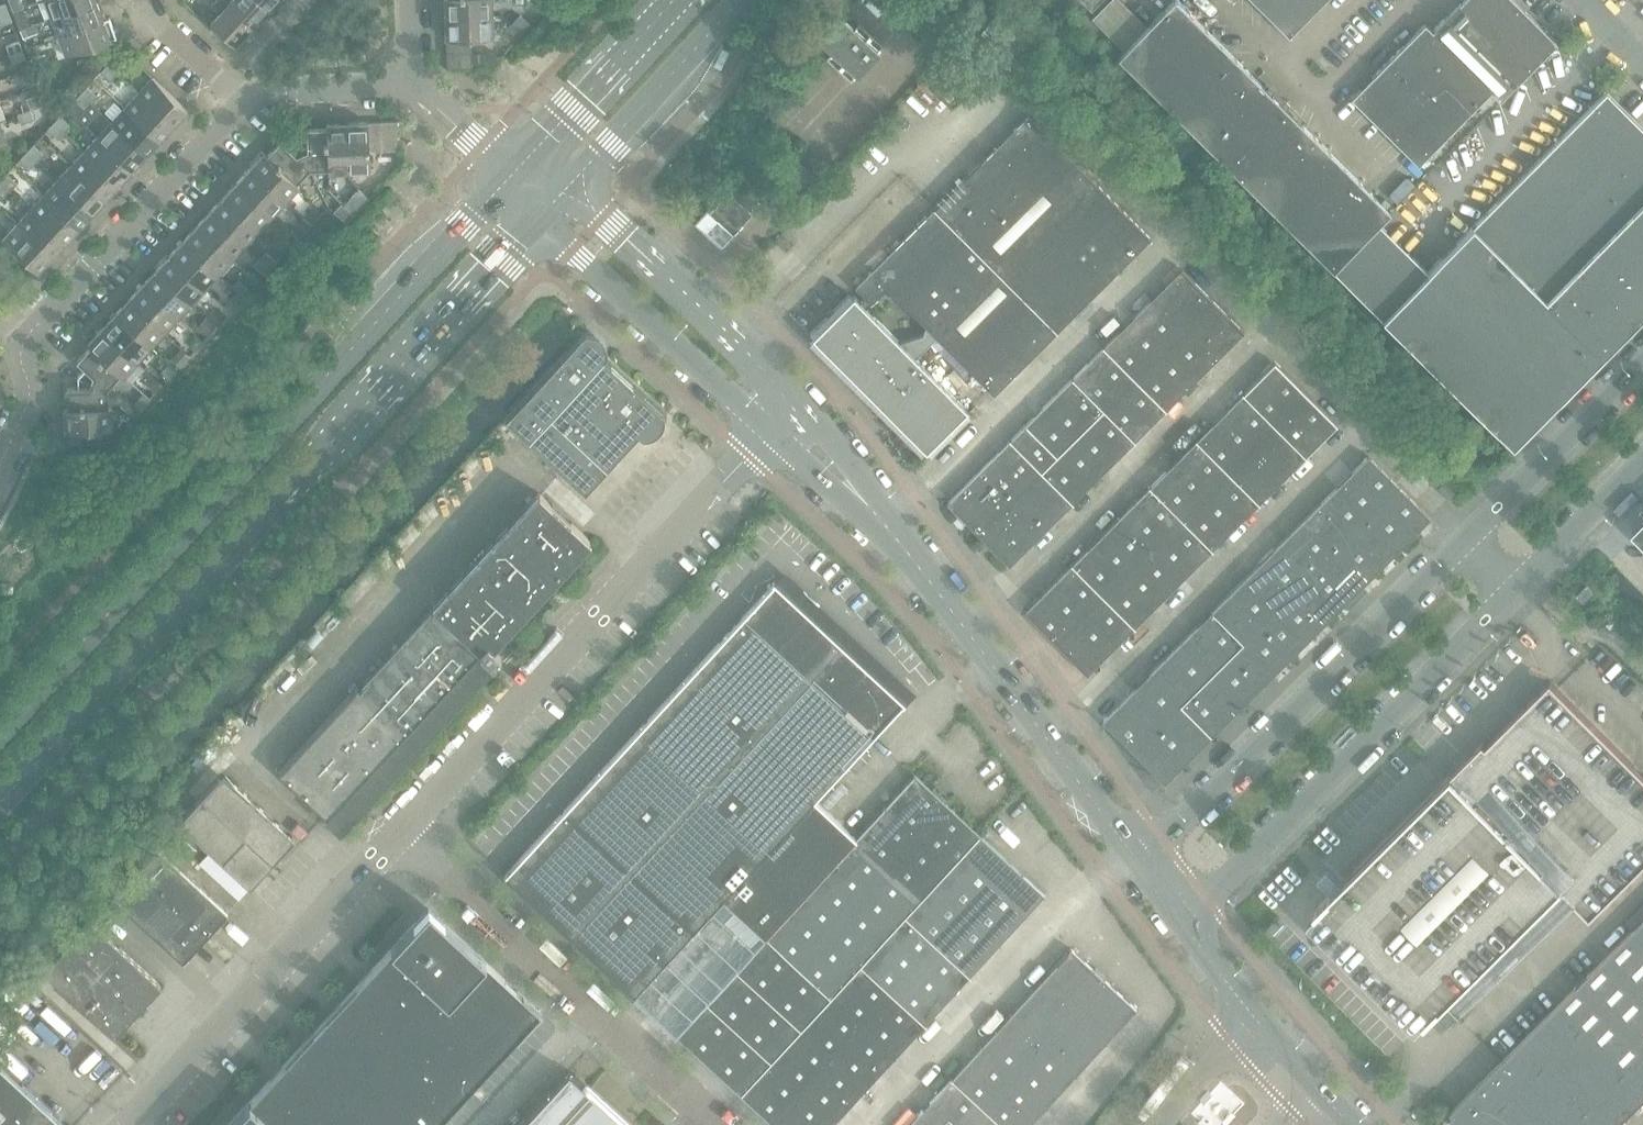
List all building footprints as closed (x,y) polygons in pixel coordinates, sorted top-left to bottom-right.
[(96,0),(45,0),(51,16),(96,1),(96,0)] [(229,2),(228,2),(225,0),(216,0),(211,5),(219,12),(210,22),(235,45),(254,25),(229,2)] [(264,0),(230,0),(229,2),(254,25),(271,7),(264,0)] [(491,0),(444,0),(444,18),(492,15),(491,0)] [(1099,0),(1082,0),(1091,8),(1099,0)] [(1200,24),(1176,0),(1173,0),(1147,26),(1120,0),(1111,0),(1092,19),(1123,50),(1117,56),(1225,163),(1283,105),(1200,24)] [(1289,36),(1325,0),(1252,0),(1289,36)] [(1514,0),(1463,0),(1432,31),(1490,91),(1500,101),(1557,43),(1514,0)] [(102,19),(96,1),(51,16),(58,35),(102,19)] [(5,4),(0,6),(0,15),(8,12),(5,4)] [(8,12),(0,15),(0,25),(11,21),(8,12)] [(493,36),(492,15),(444,18),(445,38),(493,36)] [(109,17),(102,19),(58,35),(65,55),(116,37),(109,17)] [(528,27),(518,17),(512,24),(522,33),(528,27)] [(878,52),(883,47),(883,46),(858,24),(853,30),(838,17),(816,39),(831,53),(826,58),(826,59),(851,81),(856,76),(857,77),(880,53),(878,52)] [(1490,91),(1432,31),(1425,23),(1387,61),(1351,98),(1418,164),(1454,127),(1490,91)] [(37,32),(34,24),(20,29),(23,37),(37,32)] [(522,33),(512,24),(506,30),(516,40),(522,33)] [(7,45),(10,54),(22,49),(19,41),(7,45)] [(25,58),(22,49),(10,54),(13,63),(25,58)] [(48,63),(44,54),(31,58),(34,68),(48,63)] [(123,66),(113,57),(107,64),(117,73),(123,66)] [(117,73),(107,64),(101,71),(111,80),(117,73)] [(33,81),(29,70),(18,74),(22,85),(33,81)] [(187,109),(152,77),(138,92),(173,124),(187,109)] [(97,96),(86,86),(80,93),(91,102),(97,96)] [(173,124),(138,92),(124,107),(159,139),(173,124)] [(1606,92),(1427,271),(1378,223),(1333,269),(1512,447),(1642,315),(1642,129),(1606,92)] [(91,102),(80,93),(74,100),(85,109),(91,102)] [(42,101),(40,96),(35,94),(30,96),(28,101),(30,106),(34,108),(39,106),(42,101)] [(1315,168),(1300,153),(1316,138),(1283,105),(1225,163),(1287,224),(1324,187),(1340,202),(1360,182),(1330,153),(1315,168)] [(159,139),(124,107),(111,121),(146,153),(159,139)] [(34,119),(31,110),(18,115),(21,124),(34,119)] [(994,268),(1087,174),(1028,114),(934,207),(994,268)] [(70,125),(60,116),(54,123),(64,132),(70,125)] [(146,153),(111,121),(98,136),(132,168),(146,153)] [(398,121),(368,122),(347,123),(349,170),(370,169),(369,151),(399,149),(398,121)] [(64,132),(54,123),(48,129),(58,138),(64,132)] [(349,170),(347,123),(326,123),(326,127),(328,168),(328,171),(349,170)] [(328,168),(326,127),(306,128),(307,139),(295,139),(309,168),(328,168)] [(132,168),(98,136),(84,150),(119,182),(132,168)] [(1315,168),(1330,153),(1316,138),(1300,153),(1315,168)] [(309,168),(295,139),(288,147),(280,140),(266,154),(296,182),(309,168)] [(43,154),(33,145),(27,152),(37,161),(43,154)] [(119,182),(84,150),(71,165),(106,197),(119,182)] [(37,161),(27,152),(21,158),(31,167),(37,161)] [(299,184),(296,182),(266,154),(264,152),(249,168),(284,200),(299,184)] [(106,197),(71,165),(57,179),(92,211),(106,197)] [(284,200),(249,168),(236,182),(271,215),(284,200)] [(16,183),(6,174),(0,180),(10,189),(16,183)] [(1057,331),(1151,238),(1087,174),(994,268),(1057,331)] [(92,211),(57,179),(44,194),(79,226),(92,211)] [(0,180),(0,192),(4,196),(10,189),(0,180)] [(271,215),(236,182),(223,197),(258,229),(271,215)] [(1333,269),(1378,223),(1390,211),(1360,182),(1340,202),(1324,187),(1287,224),(1333,269)] [(748,210),(757,201),(737,183),(728,192),(710,213),(733,234),(752,213),(748,210)] [(358,189),(344,205),(354,215),(369,199),(359,189),(358,189)] [(79,226),(44,194),(31,209),(65,241),(79,226)] [(258,229),(223,197),(209,211),(244,244),(258,229)] [(354,215),(342,204),(334,212),(347,223),(354,215)] [(313,206),(303,217),(311,224),(321,214),(313,206)] [(967,409),(916,357),(937,337),(994,394),(1057,331),(994,268),(934,207),(855,286),(865,296),(860,302),(853,295),(812,336),(925,450),(967,409)] [(65,241),(31,209),(17,223),(52,255),(65,241)] [(244,244),(209,211),(196,225),(231,258),(244,244)] [(52,255),(17,223),(3,238),(37,270),(38,271),(52,255)] [(231,258),(196,225),(183,240),(217,272),(231,258)] [(793,243),(781,233),(775,240),(786,250),(793,243)] [(281,235),(274,243),(285,254),(292,245),(281,235)] [(217,272),(183,240),(169,255),(204,288),(217,272)] [(277,262),(266,252),(260,258),(271,268),(277,262)] [(204,288),(169,255),(156,269),(191,302),(204,288)] [(271,268),(260,258),(254,265),(265,275),(271,268)] [(1167,407),(1244,331),(1181,268),(1104,344),(1167,407)] [(191,302),(156,269),(142,284),(177,317),(191,302)] [(249,290),(239,281),(233,287),(237,291),(243,297),(249,290)] [(177,317),(142,284),(129,298),(164,331),(177,317)] [(244,298),(243,297),(237,291),(223,305),(231,312),(244,298)] [(164,331),(129,298),(115,314),(150,346),(164,331)] [(215,305),(205,316),(206,317),(216,327),(226,316),(215,305)] [(150,346),(115,314),(102,328),(137,360),(150,346)] [(206,317),(196,327),(207,337),(216,327),(206,317)] [(137,360),(102,328),(87,343),(90,346),(120,373),(122,376),(123,375),(131,383),(143,368),(136,361),(137,360)] [(663,414),(646,398),(603,358),(607,355),(607,349),(605,344),(601,339),(597,335),(591,333),(585,333),(583,333),(504,418),(584,492),(638,434),(642,437),(648,437),(653,435),(658,431),(661,426),(663,421),(663,415),(663,414)] [(196,349),(203,341),(195,334),(191,338),(191,345),(196,349)] [(1167,407),(1104,344),(1073,376),(1103,407),(1135,439),(1167,407)] [(120,373),(90,346),(76,360),(85,368),(77,376),(107,387),(120,373)] [(181,347),(171,358),(180,366),(190,355),(181,347)] [(1337,424),(1274,361),(1244,391),(1307,454),(1337,424)] [(169,378),(159,368),(152,375),(163,385),(169,378)] [(163,385),(152,375),(146,381),(157,391),(163,385)] [(108,405),(107,387),(77,376),(78,387),(66,387),(67,407),(108,405)] [(1057,454),(1103,407),(1073,376),(1026,422),(1057,454)] [(1307,454),(1244,391),(1197,438),(1260,501),(1307,454)] [(108,405),(67,407),(64,407),(65,429),(112,427),(111,405),(108,405)] [(1073,501),(1135,439),(1103,407),(1057,454),(1041,469),(1073,501)] [(1057,454),(1026,422),(1010,438),(1041,469),(1057,454)] [(1073,501),(1041,469),(1010,438),(946,502),(1009,565),(1073,501)] [(1260,501),(1197,438),(1149,486),(1211,549),(1260,501)] [(1365,583),(1424,523),(1430,518),(1367,455),(1207,614),(1270,677),(1320,627),(1326,622),(1354,593),(1365,583)] [(1454,491),(1444,481),(1437,487),(1447,498),(1454,491)] [(1211,549),(1149,486),(1118,517),(1150,549),(1165,533),(1196,565),(1211,549)] [(492,662),(500,653),(508,645),(498,636),(586,542),(587,542),(589,539),(539,493),(360,687),(358,685),(278,771),(327,816),(328,816),(330,818),(338,810),(341,812),(392,756),(396,761),(401,756),(490,660),(492,662)] [(1135,625),(1196,565),(1165,533),(1150,549),(1118,517),(1073,562),(1135,625)] [(1632,532),(1642,544),(1642,521),(1632,532)] [(1135,625),(1073,562),(1024,611),(1086,674),(1135,625)] [(813,800),(902,704),(903,705),(904,704),(847,652),(789,598),(772,583),(772,584),(773,585),(744,616),(742,615),(742,616),(743,617),(504,876),(633,995),(723,898),(734,908),(714,930),(740,954),(760,933),(765,937),(828,996),(860,961),(904,915),(919,898),(855,839),(813,800)] [(1593,592),(1588,586),(1586,585),(1576,595),(1583,602),(1584,602),(1593,592)] [(1164,783),(1270,677),(1207,614),(1101,720),(1164,783)] [(1642,865),(1642,773),(1551,681),(1486,745),(1483,742),(1343,882),(1382,921),(1371,932),(1444,1005),(1525,924),(1540,939),(1576,903),(1590,917),(1642,865)] [(855,772),(870,756),(862,748),(847,765),(855,772)] [(294,838),(223,773),(178,821),(192,834),(214,810),(244,838),(222,861),(249,887),(294,838)] [(949,866),(979,834),(914,773),(913,774),(914,775),(855,839),(919,898),(949,866)] [(1044,893),(1010,862),(979,834),(949,866),(1014,926),(1044,893)] [(226,911),(156,846),(113,894),(182,958),(226,911)] [(1014,926),(949,866),(919,898),(904,915),(969,975),(1014,926)] [(160,984),(92,921),(103,910),(106,913),(107,912),(100,906),(44,967),(75,995),(115,1032),(160,984)] [(411,1037),(483,959),(428,908),(356,986),(411,1037)] [(926,1022),(969,975),(904,915),(860,961),(926,1022)] [(1611,952),(1642,985),(1642,920),(1611,952)] [(739,1092),(828,996),(765,937),(675,1034),(739,1092)] [(1124,1021),(1136,1008),(1071,948),(953,1076),(1006,1124),(1028,1124),(1124,1021)] [(1642,1100),(1642,985),(1611,952),(1585,978),(1451,1111),(1464,1124),(1618,1124),(1642,1100)] [(467,1089),(540,1011),(483,959),(411,1037),(467,1089)] [(926,1022),(860,961),(828,996),(739,1092),(774,1124),(831,1124),(926,1022)] [(356,986),(320,1025),(375,1076),(393,1056),(411,1037),(356,986)] [(375,1076),(320,1025),(284,1063),(340,1114),(357,1095),(375,1076)] [(467,1089),(411,1037),(393,1056),(449,1108),(467,1089)] [(393,1056),(375,1076),(429,1124),(434,1124),(449,1108),(393,1056)] [(66,1124),(59,1118),(0,1063),(0,1124),(65,1124),(66,1124)] [(340,1114),(284,1063),(227,1124),(330,1124),(340,1114)] [(568,1070),(518,1124),(628,1124),(568,1070)] [(375,1076),(357,1095),(390,1124),(429,1124),(375,1076)] [(953,1076),(908,1124),(1006,1124),(953,1076)] [(357,1095),(340,1114),(351,1124),(390,1124),(357,1095)] [(340,1114),(330,1124),(351,1124),(340,1114)]
